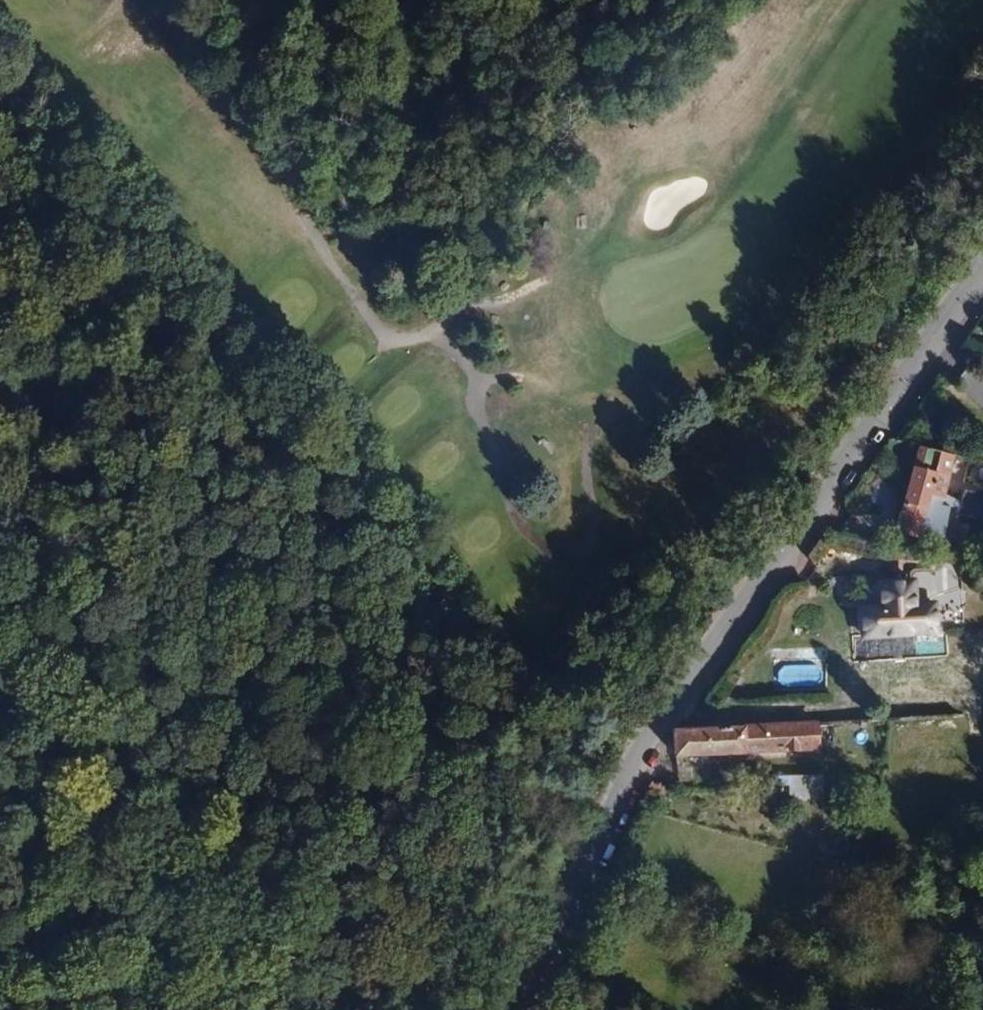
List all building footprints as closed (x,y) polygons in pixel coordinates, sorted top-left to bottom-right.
[(928,516),(982,530),(982,508),(957,502),(954,512),(933,498),(956,465),(895,450),(883,467),(910,474),(870,535),(892,540),(894,535),(904,538),(903,542),(920,547),(928,516)] [(888,618),(868,620),(871,646),(944,641),(942,617),(920,618),(918,591),(887,593),(888,618)] [(739,725),(740,752),(817,750),(816,722),(739,725)] [(667,726),(667,753),(740,752),(739,725),(667,726)] [(777,774),(777,800),(822,800),(822,773),(777,774)]
